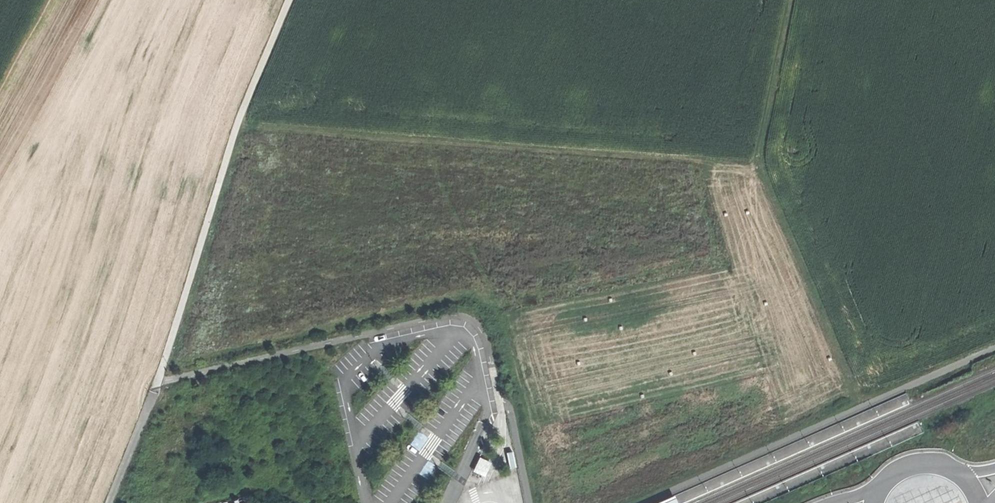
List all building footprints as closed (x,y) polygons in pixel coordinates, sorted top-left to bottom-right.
[(491,463),(478,458),(472,472),(484,477),(491,463)] [(675,493),(653,502),(678,502),(675,493)]
